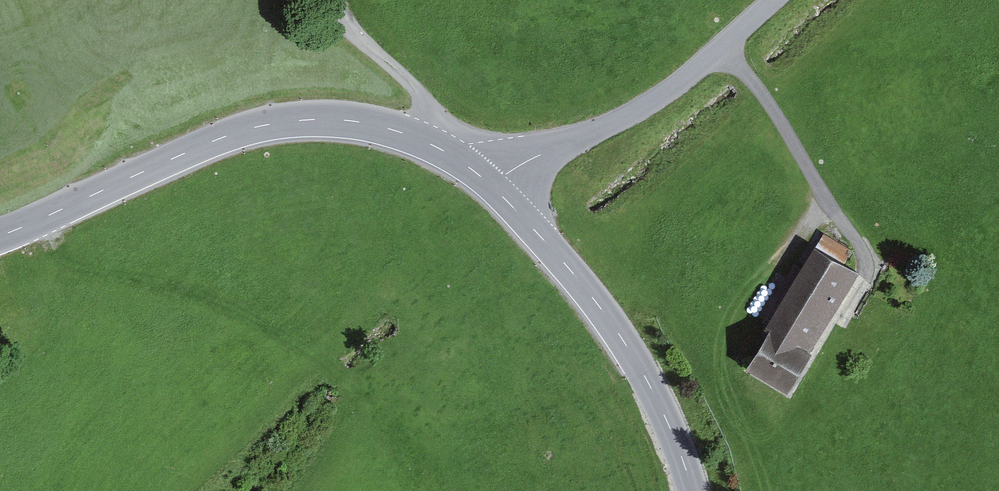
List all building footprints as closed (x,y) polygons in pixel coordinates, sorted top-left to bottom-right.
[(858,272),(808,245),(745,360),(794,387),(858,272)]
